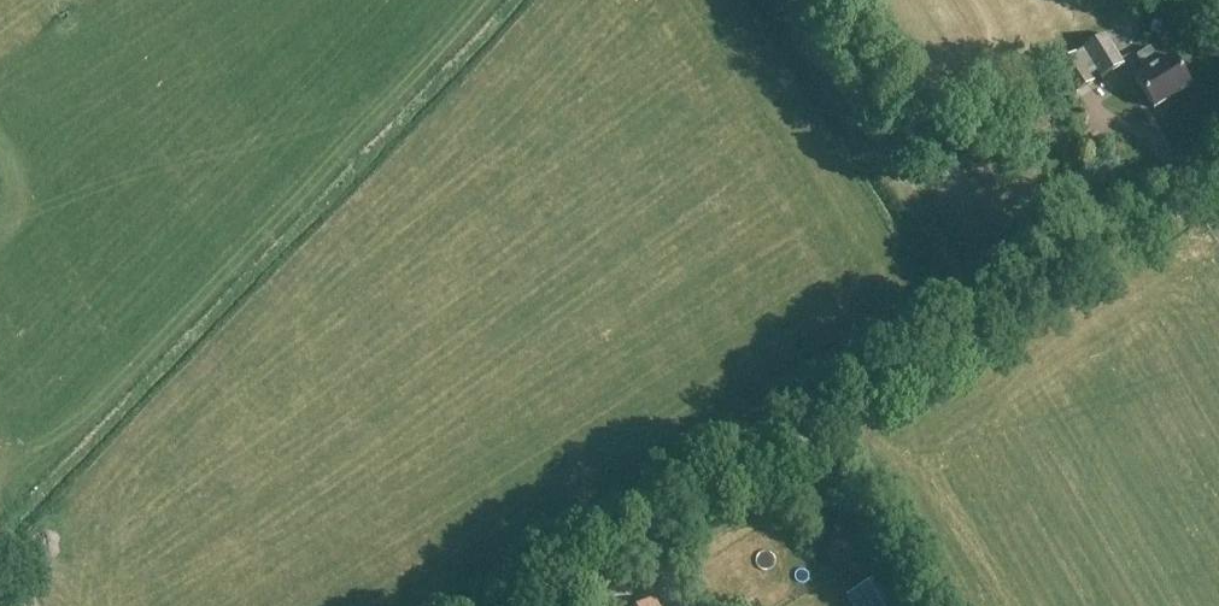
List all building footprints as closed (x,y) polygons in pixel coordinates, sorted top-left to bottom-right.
[(1057,64),(1075,95),(1092,85),(1087,78),(1097,72),(1101,79),(1123,66),(1104,35),(1057,64)] [(1149,49),(1136,57),(1146,73),(1134,80),(1153,110),(1190,87),(1171,58),(1159,65),(1149,49)] [(852,605),(908,605),(888,573),(847,597),(852,605)]
